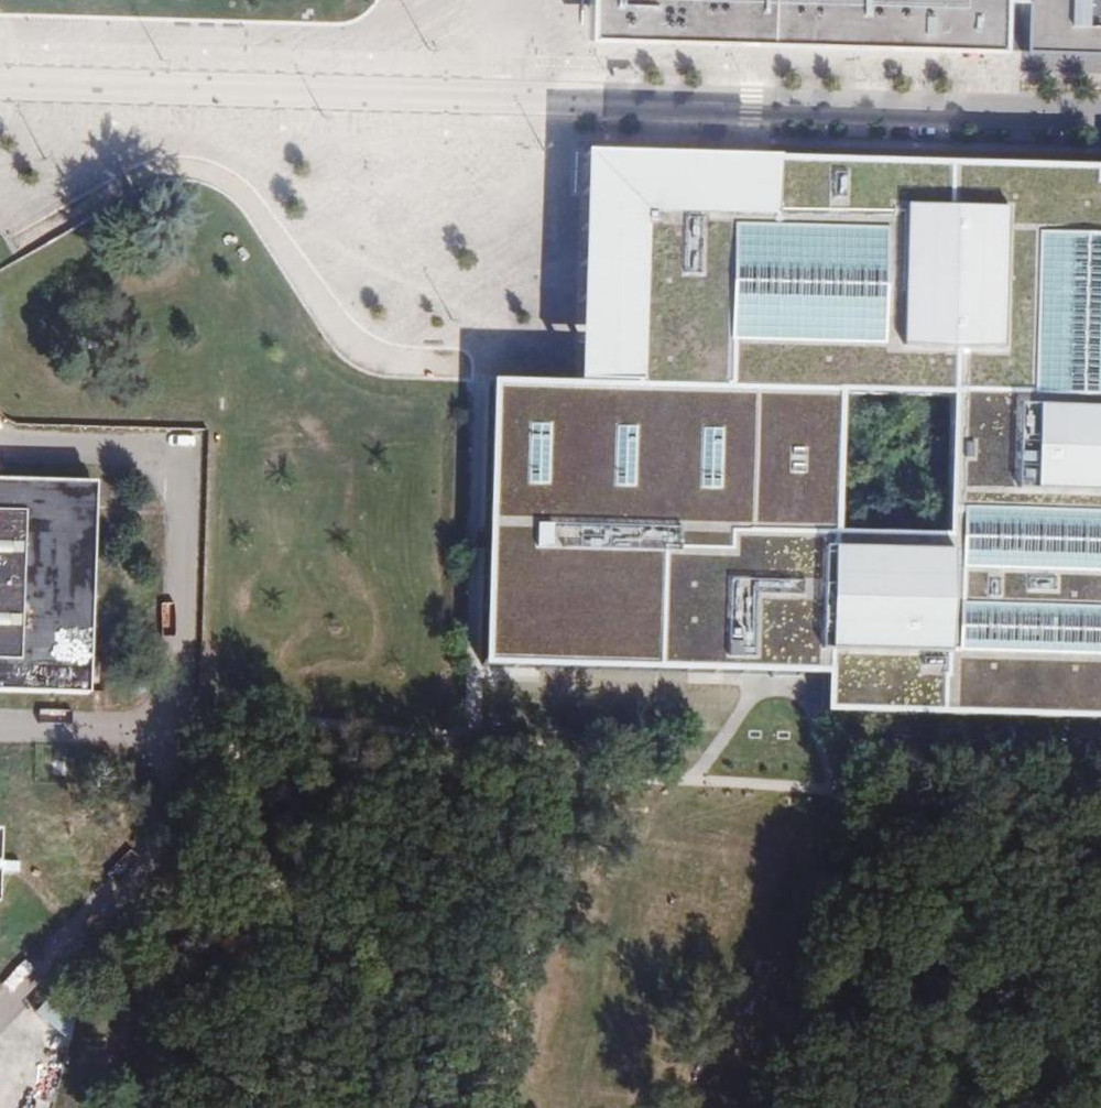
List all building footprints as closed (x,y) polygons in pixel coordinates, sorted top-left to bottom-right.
[(176,13),(209,15),(210,0),(177,0),(176,13)] [(586,38),(997,49),(998,0),(588,0),(586,38)] [(1025,50),(1100,52),(1100,0),(1026,0),(1025,50)] [(603,171),(757,176),(768,176),(769,161),(584,157),(578,386),(635,387),(635,353),(636,308),(600,306),(603,171)] [(825,675),(824,714),(1098,720),(1100,720),(1100,183),(1095,183),(1096,168),(769,161),(768,176),(757,176),(603,171),(600,306),(636,308),(635,353),(635,387),(578,386),(492,384),(489,519),(485,670),(779,674),(825,675)] [(37,693),(89,695),(96,483),(0,480),(0,692),(37,693)]
